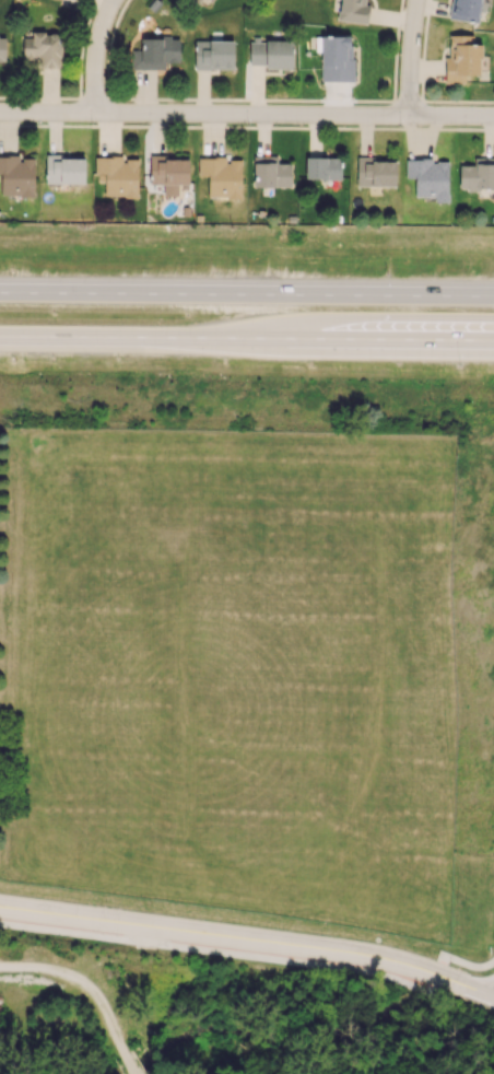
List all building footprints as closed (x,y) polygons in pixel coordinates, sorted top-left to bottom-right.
[(449,18),(477,22),(480,0),(452,0),(449,18)] [(61,68),(61,32),(32,32),(31,37),(23,37),(23,59),(37,59),(37,67),(61,68)] [(320,81),(352,81),(353,36),(321,35),(320,81)] [(447,35),(446,82),(465,83),(465,75),(480,75),(481,44),(472,44),(473,35),(447,35)] [(164,69),(164,62),(179,62),(179,38),(141,37),(141,49),(131,49),(130,69),(164,69)] [(233,69),(234,41),(195,40),(195,68),(233,69)] [(249,41),(249,64),(265,64),(265,68),(292,68),(292,40),(249,41)] [(19,158),(19,155),(0,155),(0,173),(0,195),(34,195),(34,158),(19,158)] [(84,156),(45,155),(45,183),(84,183),(84,156)] [(189,184),(189,159),(165,159),(165,155),(149,155),(150,184),(163,184),(163,195),(178,195),(177,184),(189,184)] [(104,196),(137,197),(138,159),(123,159),(123,156),(95,156),(95,174),(104,174),(104,196)] [(198,157),(198,175),(207,175),(208,198),(241,198),(241,160),(226,160),(226,157),(198,157)] [(305,179),(340,179),(341,157),(306,157),(305,179)] [(395,186),(396,159),(357,158),(356,186),(395,186)] [(290,187),(291,160),(254,159),(253,186),(290,187)] [(448,201),(447,161),(432,161),(432,159),(405,159),(406,178),(415,177),(415,197),(434,196),(434,202),(448,201)] [(474,159),(474,165),(458,165),(458,188),(493,189),(493,159),(474,159)]
